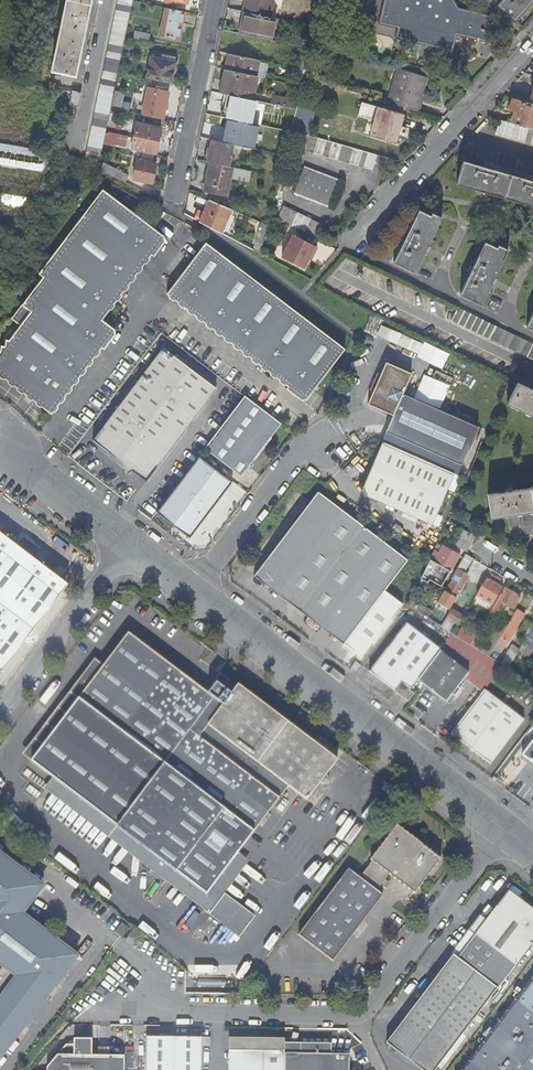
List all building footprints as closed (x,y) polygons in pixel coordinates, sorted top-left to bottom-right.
[(52,71),(75,76),(91,0),(67,0),(52,71)] [(100,155),(132,0),(119,0),(87,152),(100,155)] [(244,12),(245,12),(269,17),(272,0),(246,0),(244,12)] [(378,24),(397,28),(395,38),(453,52),(457,35),(485,41),(491,15),(458,7),(454,0),(384,0),(378,24)] [(498,3),(516,20),(532,1),(532,0),(501,0),(498,3)] [(185,12),(165,7),(160,34),(179,39),(185,12)] [(244,35),(270,40),(275,18),(269,17),(245,12),(240,34),(244,35)] [(134,37),(149,41),(150,33),(135,30),(134,37)] [(229,54),(239,56),(244,35),(240,34),(226,31),(222,52),(229,54)] [(312,49),(313,42),(304,40),(302,47),(312,49)] [(151,58),(146,78),(170,83),(175,57),(162,54),(160,59),(151,58)] [(257,76),(260,60),(239,56),(229,54),(226,70),(257,76)] [(252,100),(258,77),(257,76),(226,70),(220,93),(252,100)] [(392,88),(421,97),(427,79),(398,70),(392,88)] [(147,88),(142,114),(163,119),(168,93),(147,88)] [(417,111),(421,97),(392,88),(387,102),(417,111)] [(79,107),(81,94),(72,92),(69,106),(79,107)] [(258,93),(256,98),(271,102),(272,96),(258,93)] [(273,95),(272,103),(298,106),(299,98),(273,95)] [(532,128),(532,106),(512,99),(509,109),(514,111),(511,123),(532,129),(532,128)] [(294,119),(296,109),(263,102),(263,107),(273,110),(272,115),(285,118),(283,130),(291,131),(294,119)] [(376,117),(379,107),(373,105),(369,115),(376,117)] [(312,131),(316,109),(298,106),(294,128),(312,131)] [(401,114),(379,107),(376,117),(371,134),(395,142),(398,131),(396,131),(401,114)] [(212,140),(213,141),(214,140),(230,143),(230,139),(224,137),(224,136),(212,133),(215,117),(208,115),(204,132),(202,132),(201,138),(212,140)] [(227,119),(215,117),(212,133),(224,136),(227,119)] [(532,129),(511,123),(500,120),(496,133),(532,144),(532,129)] [(137,123),(132,149),(142,152),(154,154),(155,155),(161,128),(137,123)] [(106,132),(103,143),(116,146),(118,135),(106,132)] [(383,157),(304,135),(300,148),(379,171),(383,157)] [(229,166),(233,145),(213,141),(212,140),(207,162),(210,163),(229,166)] [(44,168),(46,147),(0,142),(0,163),(44,168)] [(154,154),(142,152),(140,160),(139,161),(137,161),(134,179),(152,183),(156,164),(153,164),(154,154)] [(273,175),(279,177),(285,155),(278,154),(273,175)] [(462,162),(456,184),(483,192),(482,195),(484,195),(484,193),(531,206),(531,209),(532,209),(532,206),(532,180),(530,180),(530,181),(487,169),(487,167),(483,166),(482,167),(462,162)] [(228,197),(233,167),(229,166),(210,163),(204,192),(228,197)] [(103,164),(100,169),(105,172),(125,182),(129,175),(115,168),(114,169),(103,164)] [(339,180),(304,167),(295,193),(330,206),(339,180)] [(26,395),(33,400),(51,414),(107,342),(109,343),(116,335),(115,331),(116,331),(103,321),(157,249),(160,251),(166,243),(165,239),(166,238),(104,191),(40,275),(45,278),(13,320),(21,326),(10,340),(6,339),(5,346),(1,345),(0,353),(0,375),(26,395)] [(200,222),(222,233),(231,210),(210,201),(200,222)] [(277,219),(318,239),(324,226),(284,206),(277,219)] [(394,263),(416,273),(428,247),(431,249),(431,247),(428,246),(442,218),(432,213),(430,216),(419,210),(406,236),(404,235),(401,240),(404,241),(394,263)] [(292,234),(280,256),(303,268),(310,254),(312,255),(316,246),(292,234)] [(207,243),(168,295),(295,391),(293,394),(302,401),(305,399),(306,400),(345,349),(207,243)] [(460,295),(482,305),(494,280),(496,281),(497,280),(494,279),(508,251),(498,246),(497,248),(485,243),(473,268),(470,267),(468,272),(470,274),(460,295)] [(458,308),(452,320),(532,360),(532,344),(458,308)] [(383,323),(379,333),(420,352),(425,342),(383,323)] [(163,348),(93,440),(122,462),(126,473),(133,471),(146,481),(216,389),(163,348)] [(411,375),(385,364),(368,405),(393,416),(386,432),(461,465),(478,427),(403,395),(411,375)] [(517,383),(506,404),(532,417),(532,390),(517,383)] [(33,400),(26,395),(23,399),(30,405),(33,400)] [(281,424),(245,397),(205,448),(241,476),(281,424)] [(433,524),(453,474),(383,443),(363,488),(367,496),(433,524)] [(199,456),(156,513),(190,538),(232,481),(199,456)] [(532,512),(532,488),(512,490),(512,489),(505,490),(505,491),(487,494),(491,518),(532,512)] [(318,492),(256,576),(345,644),(408,559),(318,492)] [(0,531),(0,669),(1,670),(67,583),(0,531)] [(467,550),(471,542),(460,535),(455,544),(467,550)] [(430,559),(420,578),(427,583),(434,571),(440,575),(438,579),(443,582),(445,578),(446,578),(459,556),(443,547),(440,553),(435,562),(430,559)] [(440,553),(434,550),(432,554),(430,559),(435,562),(440,553)] [(472,558),(466,554),(451,579),(453,580),(446,592),(445,591),(438,603),(449,609),(463,586),(460,584),(466,574),(464,572),(472,558)] [(482,586),(477,595),(492,605),(502,589),(496,585),(498,579),(491,575),(483,587),(482,586)] [(497,600),(487,617),(496,622),(506,605),(513,610),(521,597),(516,594),(513,592),(506,588),(498,601),(497,600)] [(417,602),(413,609),(428,618),(432,611),(417,602)] [(458,626),(464,616),(452,609),(442,627),(450,631),(454,623),(458,626)] [(517,610),(501,637),(497,643),(500,645),(496,651),(499,653),(503,646),(505,647),(524,614),(517,610)] [(440,651),(441,650),(406,624),(369,672),(395,692),(402,682),(412,689),(418,680),(440,651)] [(492,632),(480,651),(489,657),(493,651),(497,643),(501,637),(492,632)] [(31,762),(84,802),(111,823),(205,895),(285,788),(304,801),(317,783),(320,785),(326,783),(326,777),(323,775),(336,759),(237,684),(234,688),(230,693),(218,685),(215,682),(207,693),(128,634),(31,762)] [(441,650),(440,651),(468,673),(464,678),(482,692),(484,690),(502,665),(496,661),(489,657),(480,651),(453,634),(441,650)] [(529,637),(523,646),(527,649),(532,640),(529,637)] [(468,673),(440,651),(418,680),(447,702),(452,695),(455,697),(461,690),(457,687),(464,678),(468,673)] [(493,651),(489,657),(496,661),(500,655),(493,651)] [(509,651),(502,665),(508,669),(516,655),(509,651)] [(357,672),(361,667),(356,663),(352,668),(357,672)] [(223,680),(218,685),(230,693),(234,688),(223,680)] [(402,684),(396,693),(408,702),(414,694),(402,684)] [(523,721),(484,690),(482,692),(450,734),(490,765),(523,721)] [(450,705),(455,697),(452,695),(447,702),(450,705)] [(521,754),(532,764),(532,739),(521,754)] [(382,785),(379,789),(387,795),(390,792),(385,788),(385,787),(382,785)] [(111,823),(84,802),(80,807),(106,828),(111,823)] [(441,858),(395,824),(369,860),(371,862),(359,878),(348,869),(298,936),(332,961),(382,895),(376,891),(389,875),(414,894),(441,858)] [(44,998),(77,956),(22,915),(43,888),(0,856),(0,1056),(24,1025),(10,1014),(30,988),(44,998)] [(505,982),(532,946),(532,913),(507,894),(483,927),(477,936),(470,931),(467,934),(474,939),(464,950),(505,982)] [(477,936),(483,927),(477,922),(470,931),(477,936)] [(115,933),(122,938),(129,929),(122,923),(115,933)] [(140,934),(135,930),(126,941),(131,945),(140,934)] [(467,934),(458,946),(464,950),(474,939),(467,934)] [(464,950),(458,946),(451,954),(453,956),(457,959),(464,950)] [(505,982),(464,950),(457,959),(453,956),(385,1043),(420,1069),(434,1069),(496,989),(498,990),(505,982)] [(516,1002),(532,1015),(532,979),(516,1002)] [(24,1025),(44,998),(30,988),(10,1014),(24,1025)] [(516,1002),(504,1018),(466,1069),(532,1069),(532,1015),(516,1002)] [(210,1038),(202,1037),(202,1039),(202,1046),(210,1046),(210,1038)] [(229,1050),(242,1051),(242,1069),(284,1069),(284,1053),(284,1038),(229,1038),(229,1050)] [(202,1046),(202,1039),(146,1039),(146,1069),(201,1069),(202,1046)] [(124,1057),(92,1057),(92,1041),(74,1041),(74,1047),(72,1047),(66,1047),(46,1069),(124,1069),(124,1057)] [(229,1050),(228,1069),(242,1069),(242,1051),(229,1050)] [(284,1069),(349,1069),(349,1054),(284,1053),(284,1069)]
